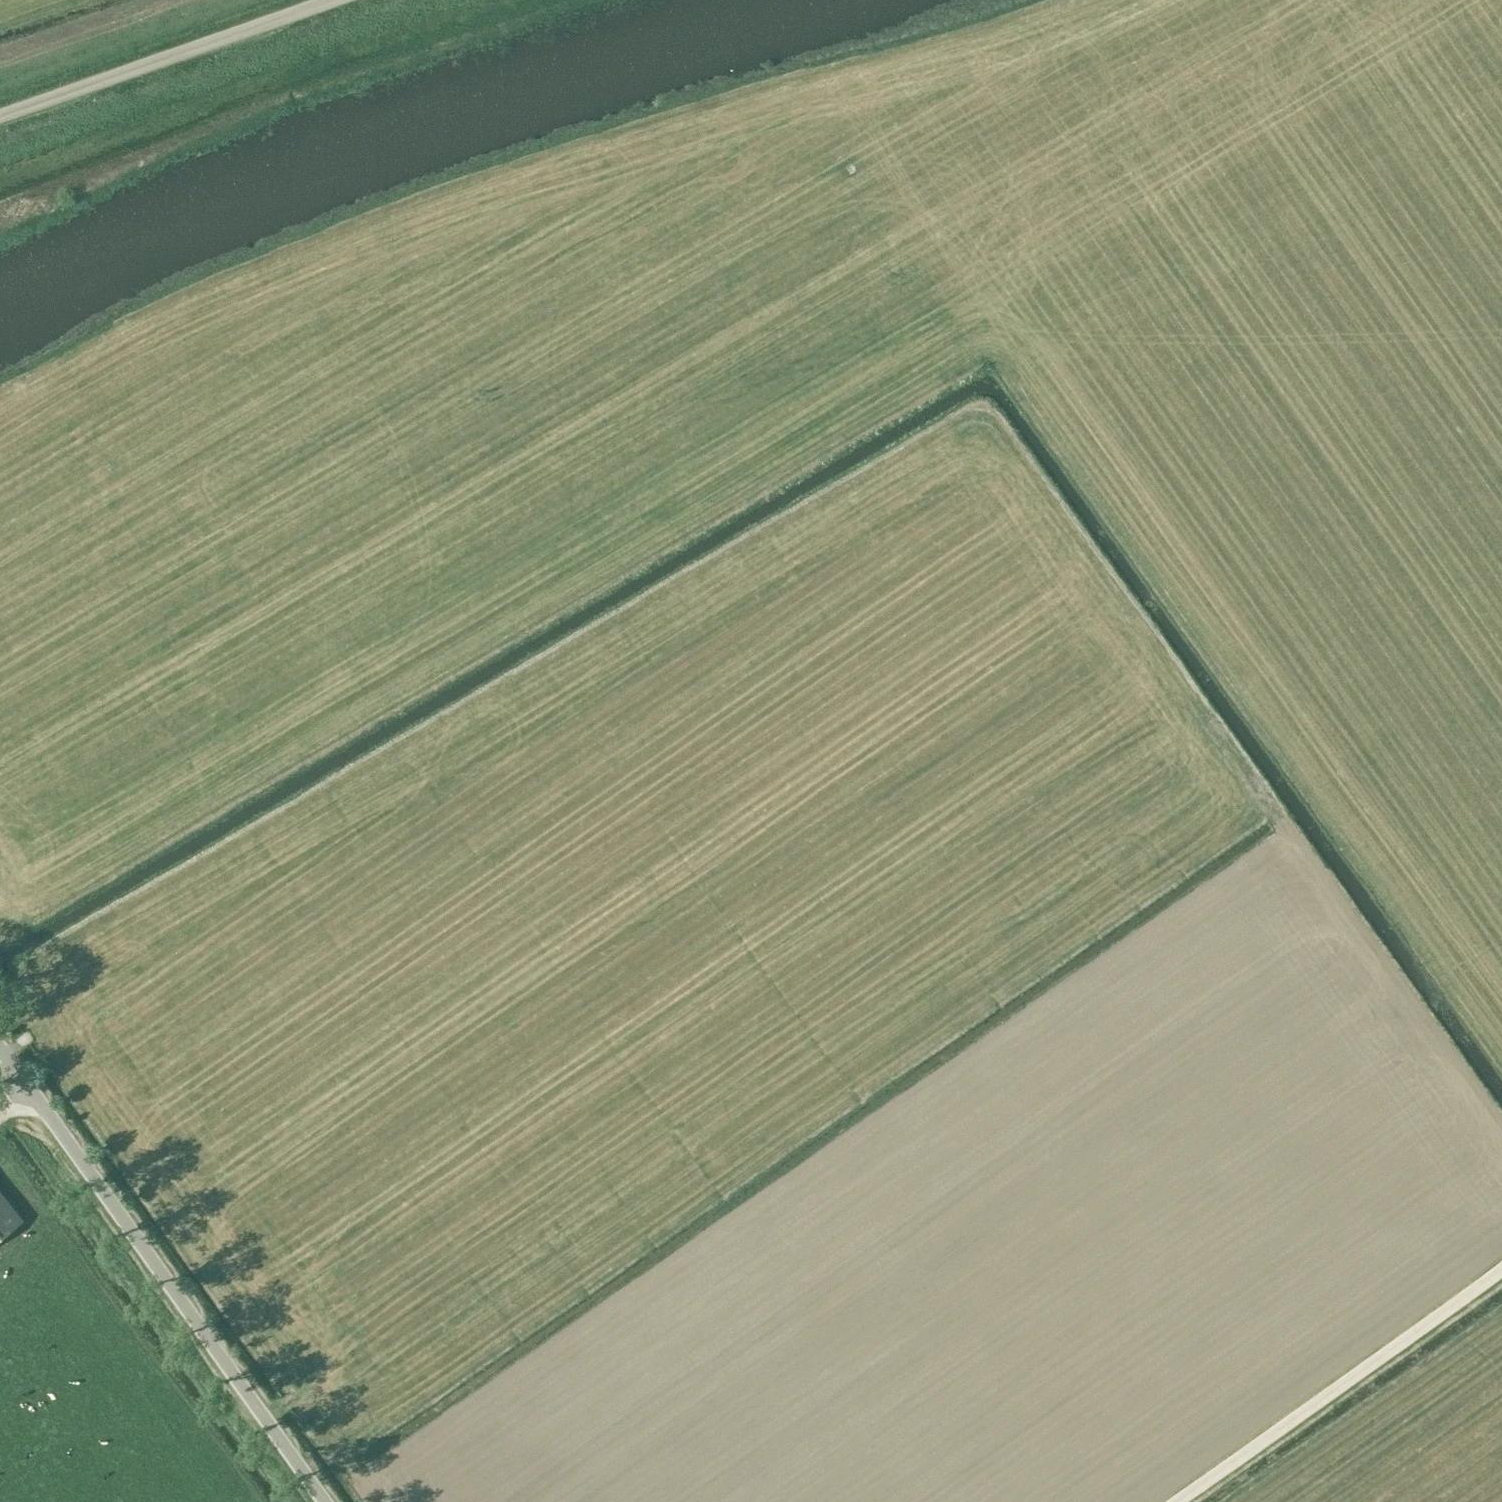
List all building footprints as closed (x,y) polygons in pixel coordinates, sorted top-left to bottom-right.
[(24,1220),(0,1190),(0,1239),(24,1220)]
